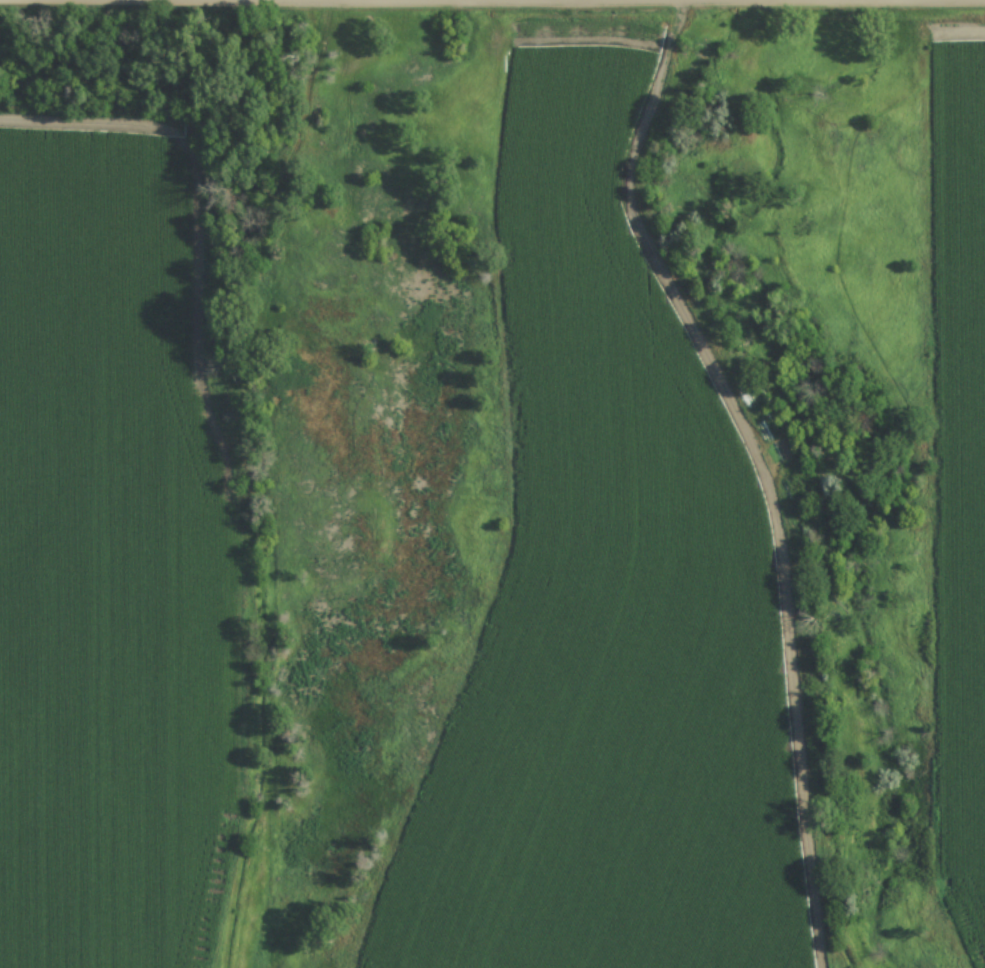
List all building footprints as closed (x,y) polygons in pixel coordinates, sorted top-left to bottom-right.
[(747,410),(754,406),(744,386),(736,390),(747,410)] [(749,413),(760,433),(775,424),(764,404),(749,413)]
